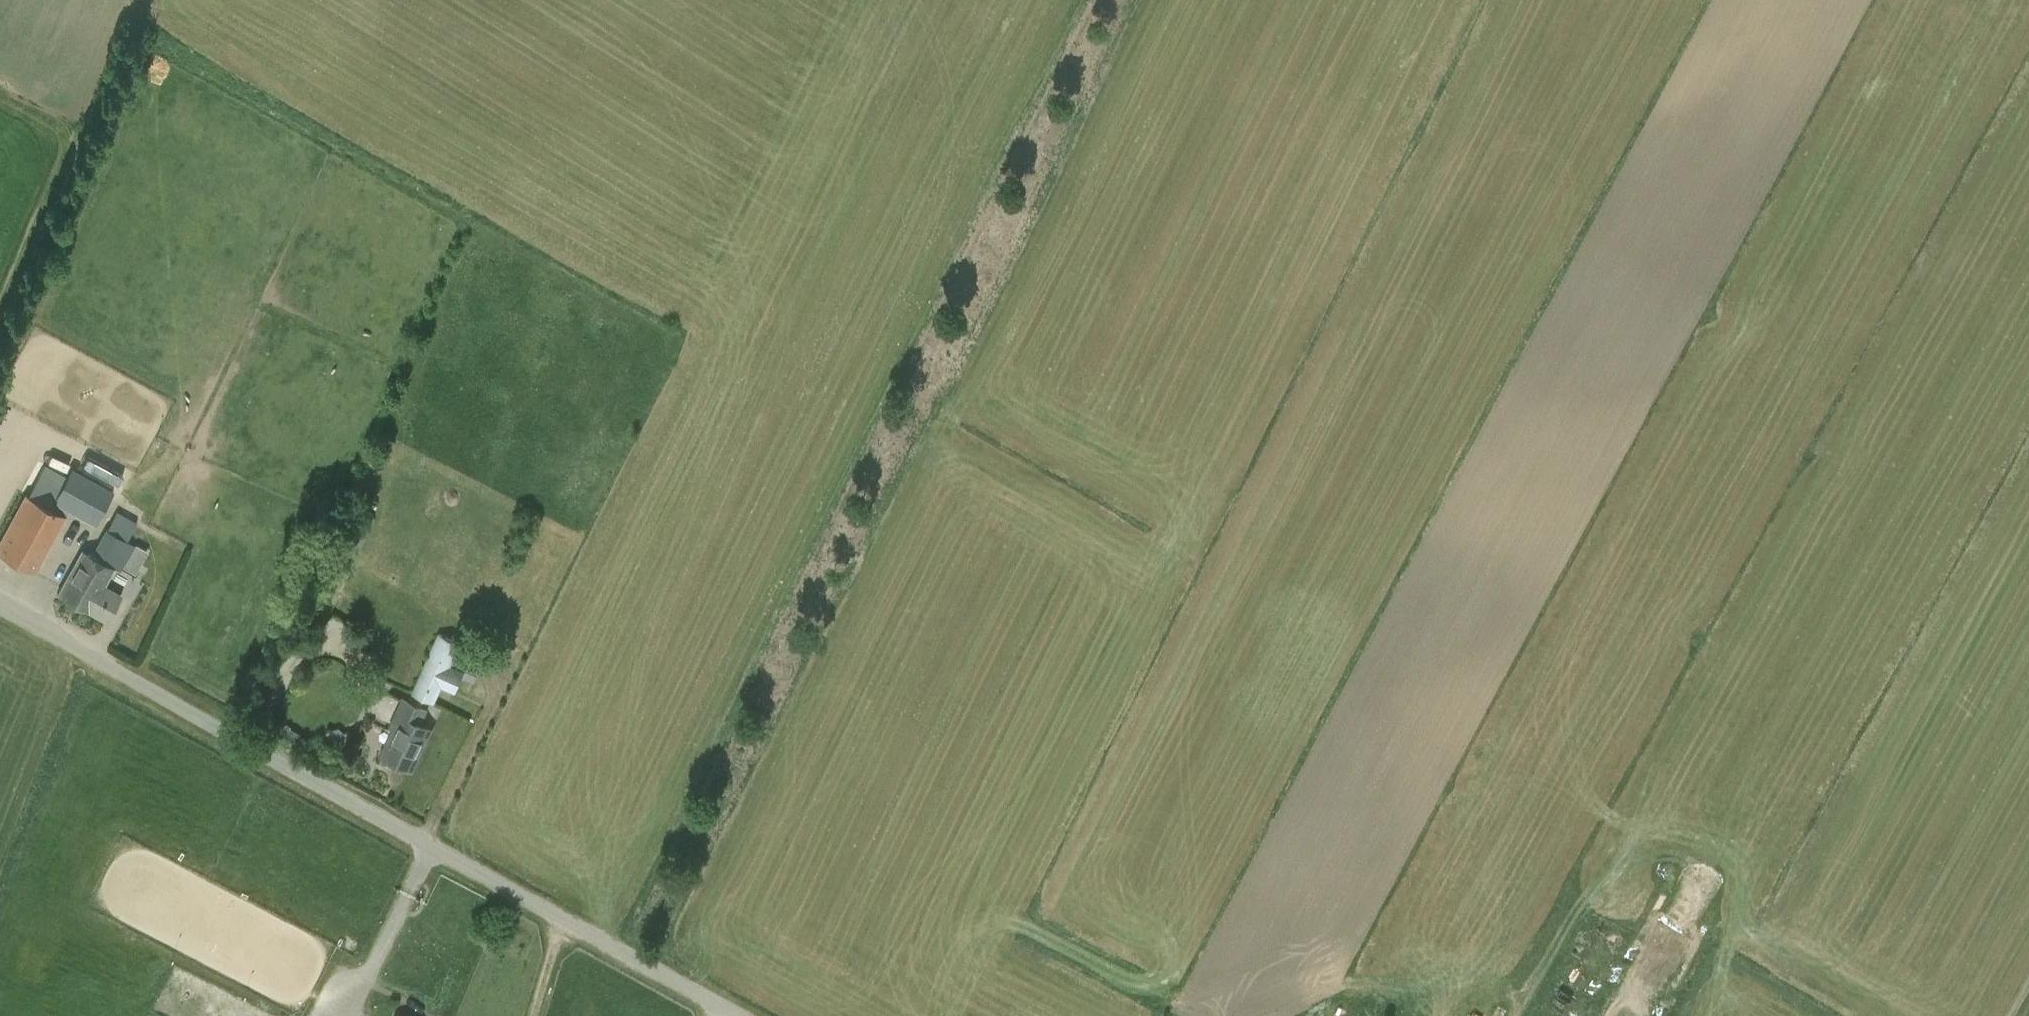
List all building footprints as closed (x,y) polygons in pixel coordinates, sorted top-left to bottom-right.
[(28,495),(25,493),(0,539),(0,553),(35,572),(69,509),(97,524),(115,491),(71,467),(67,475),(45,464),(28,495)] [(105,586),(114,568),(129,541),(127,540),(137,522),(117,510),(91,555),(81,550),(58,593),(89,610),(89,611),(107,621),(121,595),(105,586)] [(439,632),(412,692),(435,702),(443,686),(456,692),(465,670),(451,664),(461,642),(439,632)] [(433,728),(422,723),(429,707),(404,696),(390,726),(393,728),(381,755),(414,770),(433,728)] [(1636,955),(1616,997),(1641,1009),(1661,966),(1636,955)]
